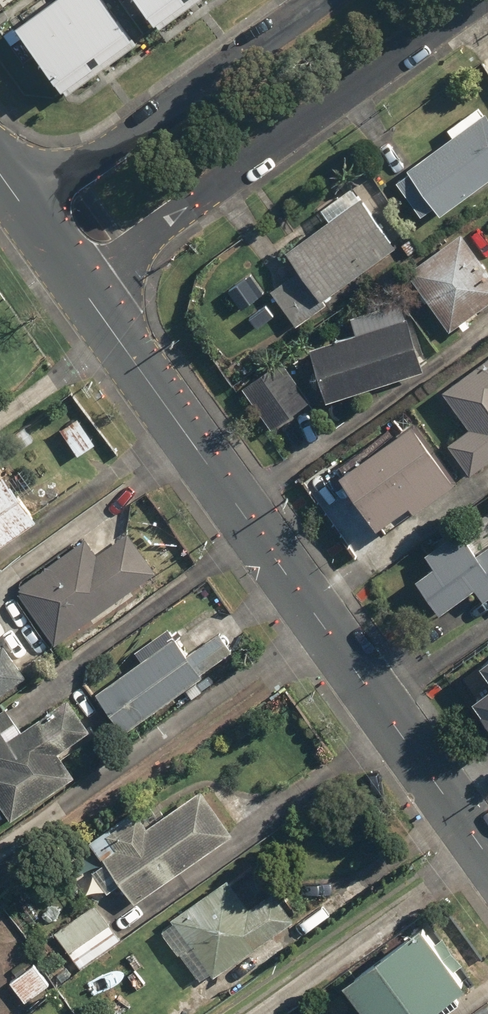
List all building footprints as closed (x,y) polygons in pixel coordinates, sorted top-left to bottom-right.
[(138,28),(119,0),(42,0),(24,12),(69,76),(138,28)] [(182,0),(164,0),(170,9),(182,0)] [(453,129),(394,180),(432,225),(487,178),(487,110),(486,108),(484,111),(478,103),(450,127),(453,129)] [(399,247),(363,192),(289,241),(305,264),(272,286),(298,326),(340,298),(335,289),(399,247)] [(409,268),(454,327),(487,302),(487,258),(464,227),(409,268)] [(262,292),(249,274),(229,288),(241,306),(262,292)] [(428,372),(411,314),(314,342),(330,399),(428,372)] [(447,386),(475,424),(456,438),(479,470),(487,463),(487,355),(447,386)] [(313,399),(286,357),(242,385),(269,427),(313,399)] [(417,498),(423,506),(461,478),(414,418),(344,471),(384,524),(417,498)] [(0,481),(0,547),(40,517),(9,475),(0,481)] [(487,512),(456,540),(449,532),(428,550),(435,558),(415,576),(444,609),(476,581),(487,595),(487,513),(487,512)] [(160,570),(130,530),(101,552),(87,535),(16,589),(60,646),(160,570)] [(209,674),(180,633),(101,689),(130,730),(209,674)] [(37,671),(15,640),(0,651),(0,697),(37,671)] [(73,698),(26,728),(21,720),(8,729),(0,716),(0,807),(7,817),(78,771),(65,751),(95,731),(73,698)] [(123,882),(135,899),(238,828),(208,785),(156,821),(145,806),(95,841),(107,858),(87,872),(103,895),(123,882)] [(237,883),(230,874),(162,926),(200,975),(210,968),(216,975),(298,912),(262,864),(237,883)] [(124,938),(100,902),(59,929),(83,965),(124,938)] [(370,1006),(360,1013),(434,1013),(475,982),(461,965),(467,960),(445,933),(437,939),(422,921),(348,978),(370,1006)] [(36,959),(11,979),(28,999),(52,979),(36,959)]
